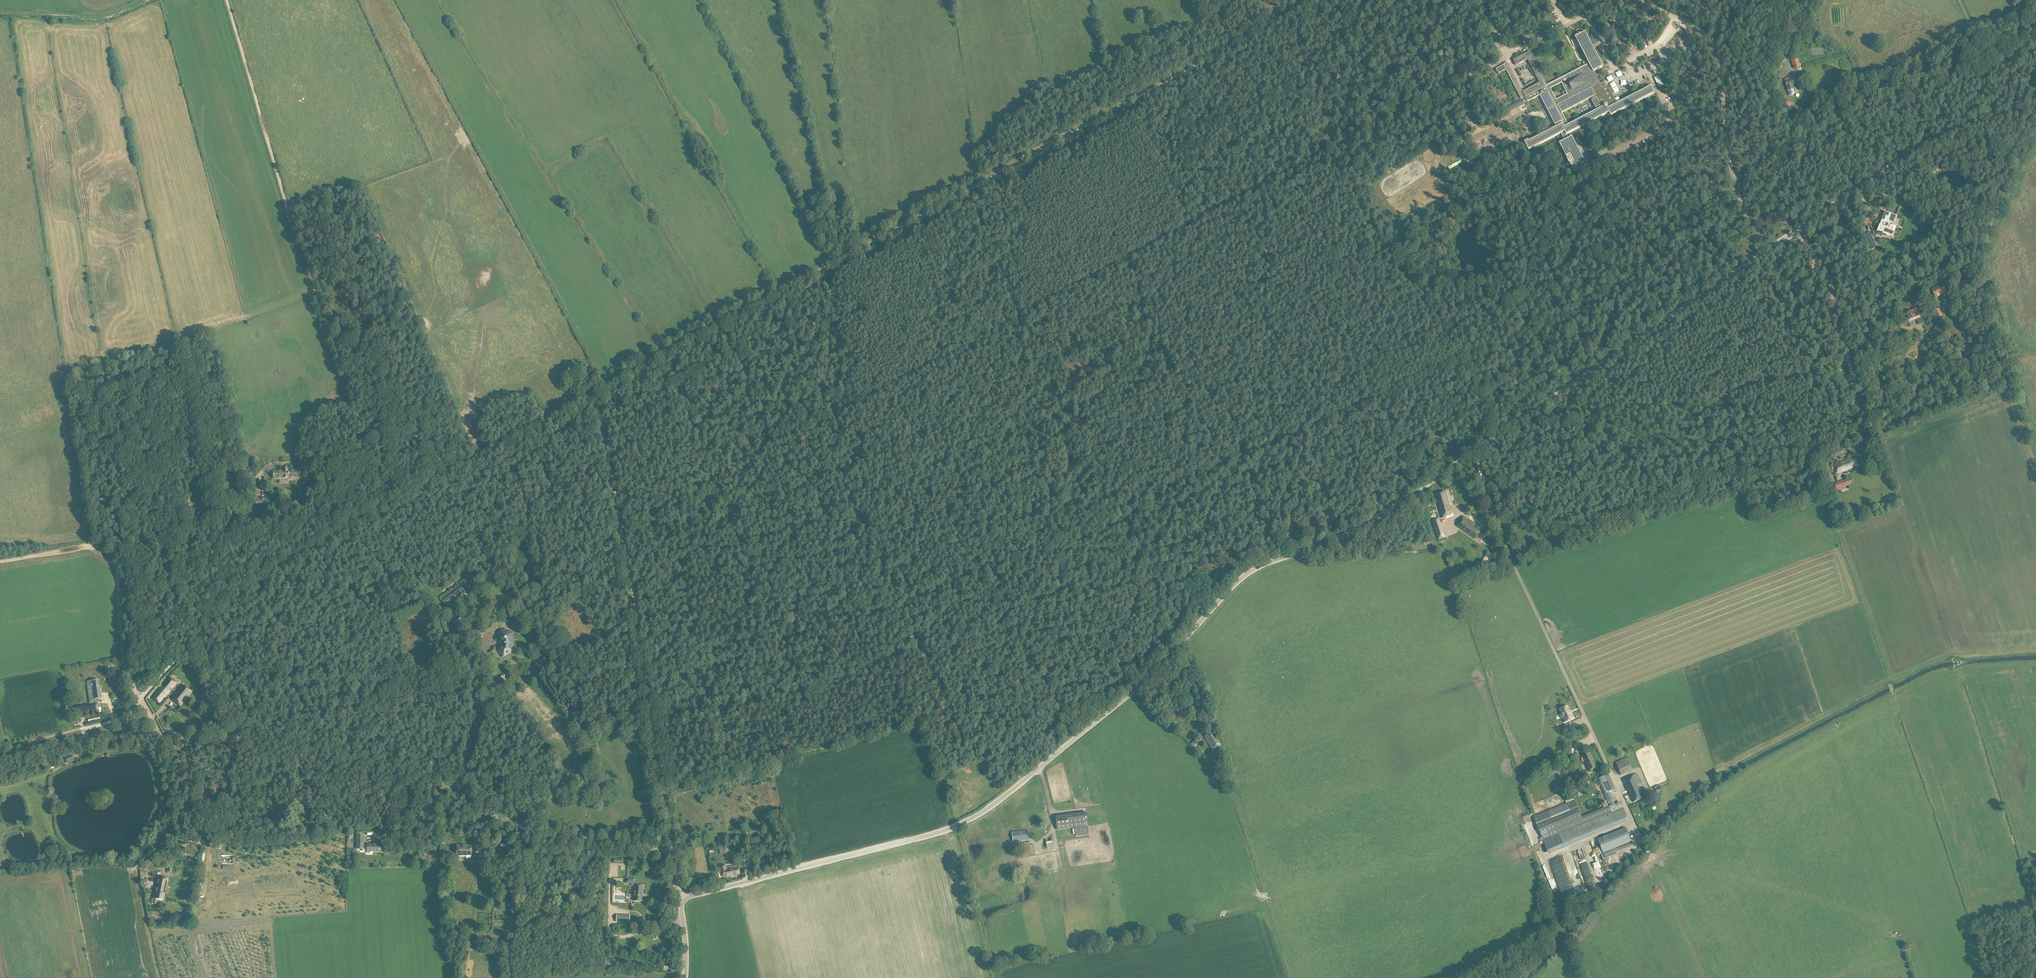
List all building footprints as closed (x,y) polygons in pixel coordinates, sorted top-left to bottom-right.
[(1527,59),(1540,84),(1523,92),(1514,74),(1513,74),(1508,63),(1508,62),(1496,68),(1499,73),(1506,69),(1521,99),(1525,97),(1528,102),(1540,95),(1555,124),(1556,124),(1557,127),(1529,141),(1528,140),(1525,142),(1529,150),(1561,133),(1565,140),(1559,143),(1568,159),(1567,159),(1569,163),(1570,163),(1575,173),(1587,166),(1572,136),(1569,138),(1567,134),(1609,112),(1611,115),(1655,93),(1651,86),(1618,103),(1611,90),(1610,88),(1609,87),(1607,87),(1606,87),(1603,82),(1600,84),(1594,71),(1603,66),(1585,32),(1575,37),(1576,37),(1587,58),(1586,59),(1587,60),(1582,62),(1584,66),(1548,85),(1530,51),(1513,60),(1516,65),(1527,59)] [(1791,59),(1794,68),(1800,67),(1797,57),(1791,59)] [(1655,77),(1659,87),(1664,85),(1659,75),(1655,77)] [(1806,81),(1804,75),(1785,81),(1788,91),(1789,95),(1791,96),(1793,95),(1795,94),(1793,89),(1794,89),(1792,85),(1806,81)] [(1877,231),(1881,233),(1882,234),(1882,233),(1892,237),(1894,231),(1889,229),(1890,224),(1893,225),(1896,216),(1884,212),(1877,231)] [(1871,249),(1877,246),(1870,232),(1864,235),(1871,249)] [(1932,290),(1935,296),(1946,291),(1943,285),(1932,290)] [(1916,308),(1906,312),(1910,322),(1920,318),(1916,308)] [(1853,375),(1852,372),(1849,373),(1850,376),(1847,376),(1848,381),(1857,378),(1855,374),(1853,375)] [(1834,466),(1836,474),(1859,466),(1856,458),(1848,461),(1848,460),(1834,466)] [(288,470),(288,468),(282,468),(282,470),(273,471),(273,478),(300,477),(300,470),(288,470)] [(1835,483),(1837,489),(1852,484),(1850,478),(1835,483)] [(1825,485),(1828,491),(1833,489),(1831,483),(1825,485)] [(1446,517),(1445,514),(1452,512),(1446,491),(1435,494),(1442,518),(1446,517)] [(255,498),(256,507),(271,506),(270,497),(255,498)] [(1456,525),(1476,539),(1478,536),(1479,537),(1483,530),(1477,526),(1476,527),(1473,525),(1474,523),(1463,516),(1456,525)] [(1431,519),(1438,539),(1446,537),(1439,517),(1431,519)] [(484,561),(476,565),(480,573),(488,570),(484,561)] [(458,599),(461,596),(460,595),(467,591),(473,599),(478,595),(468,582),(442,601),(456,621),(461,617),(451,602),(457,598),(458,599)] [(441,622),(446,634),(450,633),(444,621),(441,622)] [(500,651),(502,653),(505,654),(510,651),(512,651),(513,648),(512,646),(511,646),(511,638),(512,638),(511,634),(508,631),(501,632),(499,634),(500,641),(502,643),(499,650),(500,650),(500,651)] [(498,677),(502,684),(506,681),(504,677),(505,676),(503,673),(498,677)] [(152,697),(160,703),(166,695),(167,695),(177,683),(170,677),(152,697)] [(83,705),(78,706),(79,714),(84,713),(99,711),(98,703),(93,704),(92,699),(101,698),(99,682),(87,683),(90,704),(83,705)] [(173,700),(180,706),(192,691),(184,685),(173,700)] [(1562,717),(1565,722),(1574,718),(1572,713),(1571,713),(1567,705),(1560,709),(1563,716),(1562,717)] [(1167,715),(1174,722),(1179,717),(1172,710),(1167,715)] [(1204,736),(1212,749),(1220,744),(1212,731),(1204,736)] [(64,756),(63,756),(64,758),(65,757),(66,761),(67,760),(68,763),(74,761),(71,753),(64,755),(64,756)] [(1583,756),(1589,770),(1597,766),(1595,762),(1594,762),(1590,753),(1586,755),(1583,756)] [(1616,763),(1621,774),(1632,769),(1627,758),(1616,763)] [(1641,783),(1637,773),(1623,779),(1634,802),(1647,796),(1644,791),(1641,793),(1637,785),(1641,783)] [(1621,803),(1616,805),(1610,792),(1615,789),(1608,774),(1598,779),(1613,814),(1560,836),(1559,834),(1543,840),(1547,850),(1596,830),(1609,825),(1615,822),(1616,825),(1625,821),(1624,819),(1627,818),(1626,814),(1623,808),(1621,803)] [(1661,802),(1657,794),(1651,797),(1653,800),(1654,800),(1656,804),(1661,802)] [(1575,799),(1534,816),(1539,831),(1573,818),(1572,816),(1580,812),(1575,799)] [(1057,829),(1062,829),(1075,827),(1076,836),(1089,834),(1086,812),(1055,816),(1057,829)] [(747,828),(748,836),(758,834),(757,826),(747,828)] [(1597,839),(1603,853),(1635,840),(1634,838),(1631,840),(1626,827),(1597,839)] [(1012,832),(1013,841),(1030,839),(1029,830),(1012,832)] [(367,853),(370,853),(371,852),(371,851),(381,851),(381,844),(367,844),(367,853)] [(456,850),(456,855),(467,855),(472,856),(472,846),(457,845),(456,850)] [(1559,855),(1549,858),(1552,868),(1554,867),(1553,865),(1562,862),(1559,855)] [(740,874),(739,867),(742,866),(742,867),(748,865),(747,861),(746,858),(740,859),(742,864),(726,868),(725,865),(721,866),(721,870),(721,871),(718,872),(719,878),(723,877),(723,878),(740,874)] [(1029,863),(1031,872),(1055,868),(1053,859),(1029,863)] [(475,860),(474,870),(477,870),(482,870),(483,870),(483,865),(483,860),(476,860),(475,860)] [(154,899),(163,900),(168,878),(159,876),(154,898),(154,899)] [(634,901),(643,901),(643,886),(635,885),(634,901)]
